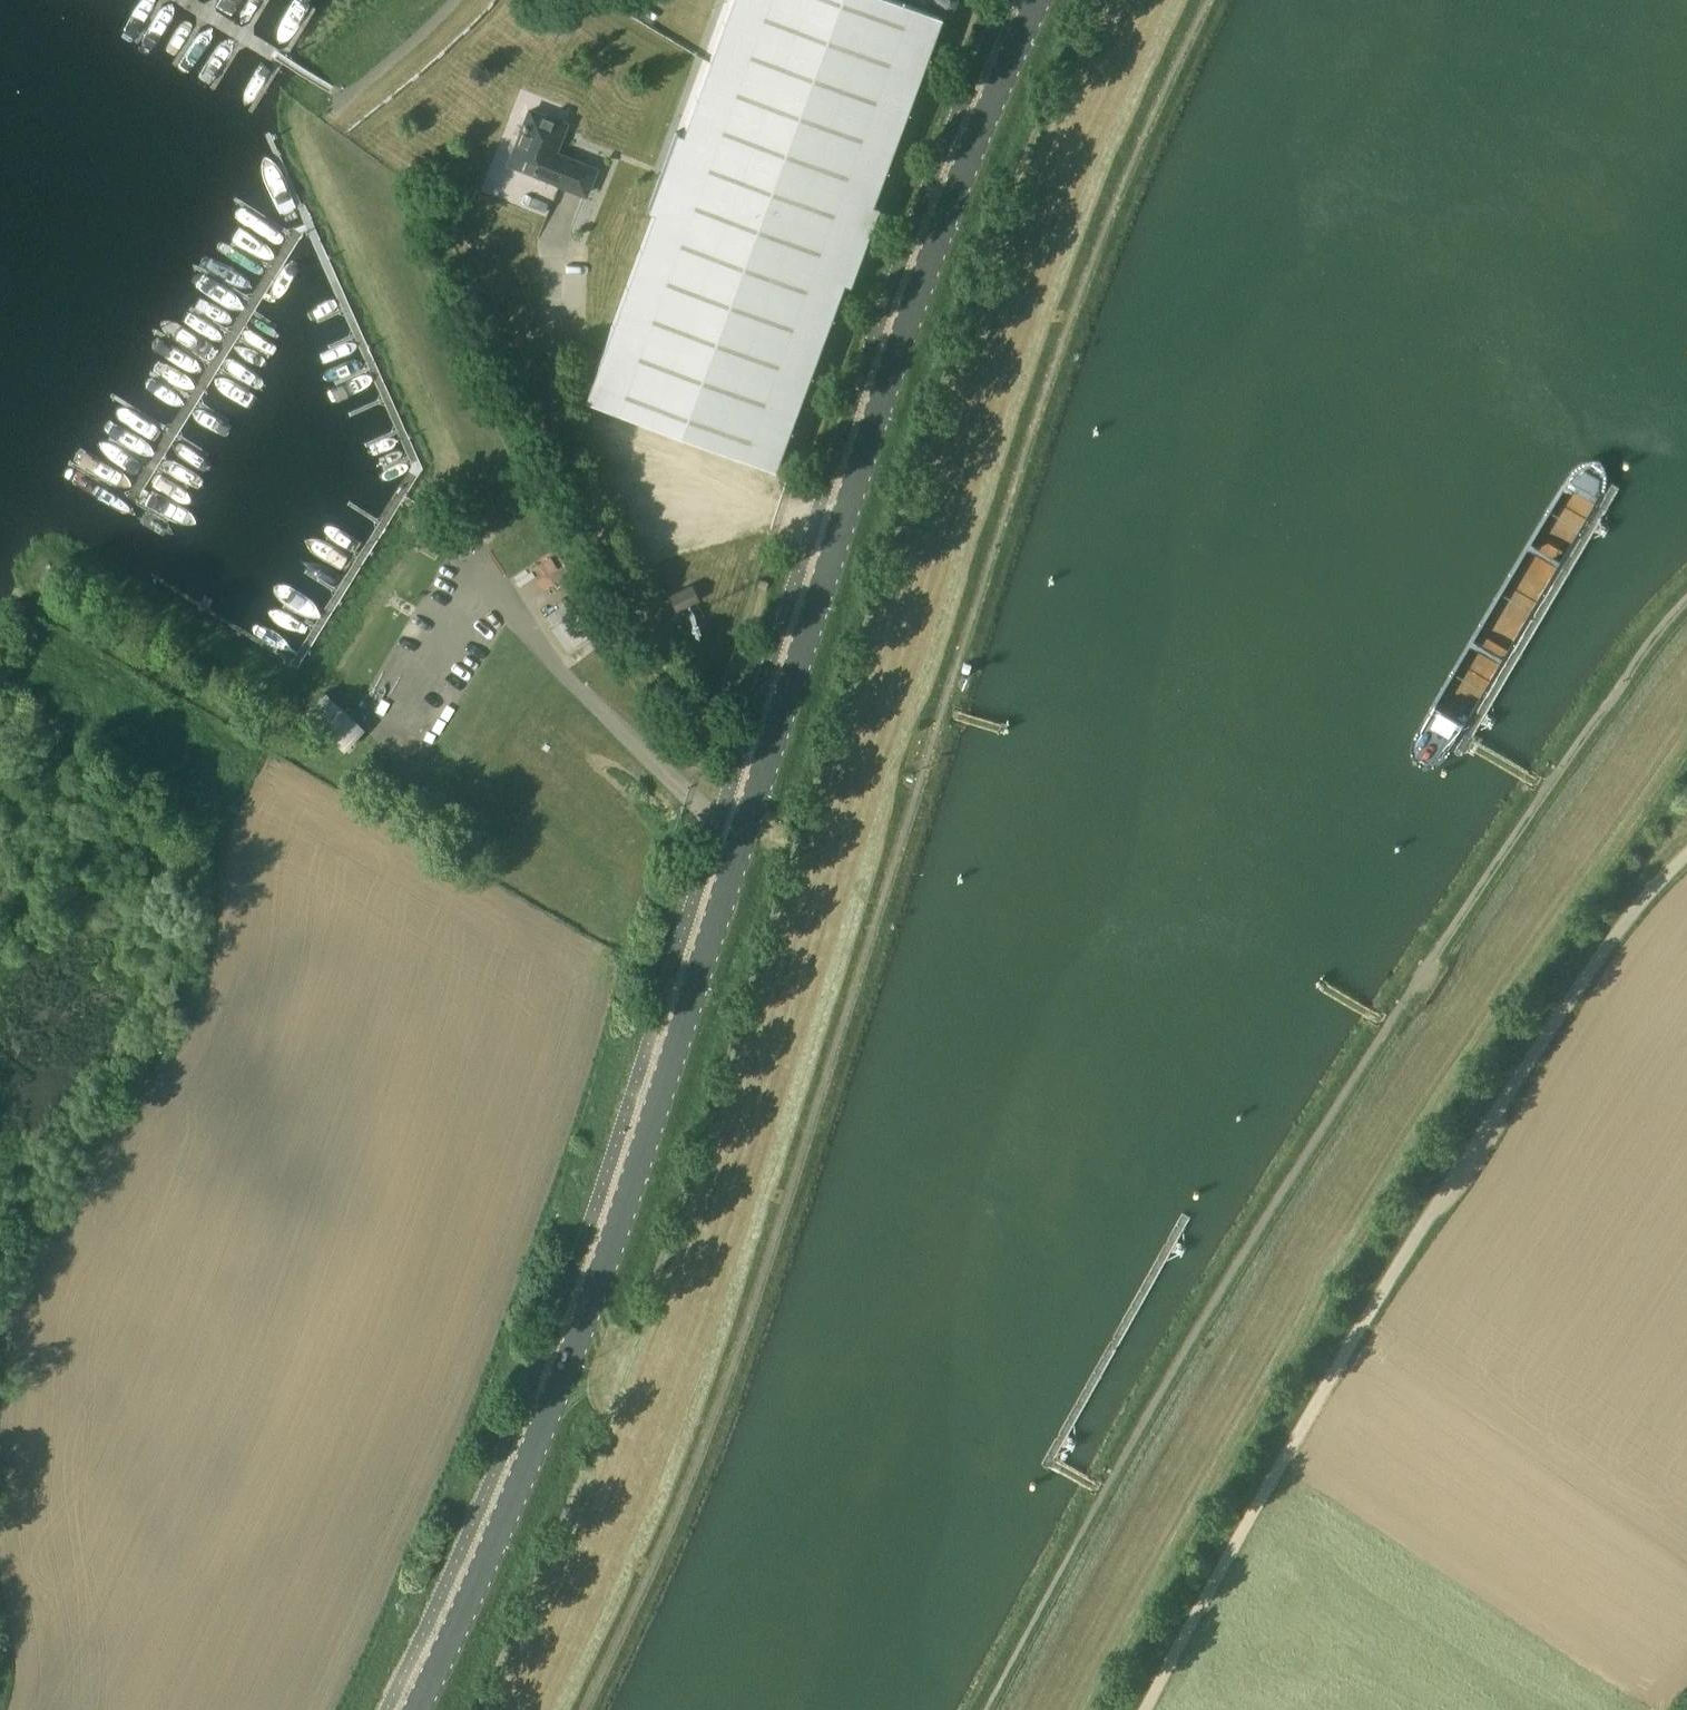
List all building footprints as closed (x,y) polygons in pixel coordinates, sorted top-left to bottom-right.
[(945,17),(898,0),(736,0),(687,135),(681,132),(652,211),(658,213),(589,400),(778,469),(847,283),(853,285),(882,206),(876,204),(945,17)] [(570,125),(534,111),(529,109),(507,162),(590,195),(600,170),(559,154),(570,125)] [(671,596),(677,608),(698,597),(692,586),(671,596)] [(576,661),(599,644),(608,638),(576,595),(565,603),(562,599),(557,602),(560,606),(545,616),(551,625),(573,610),(591,637),(570,652),(576,661)]
